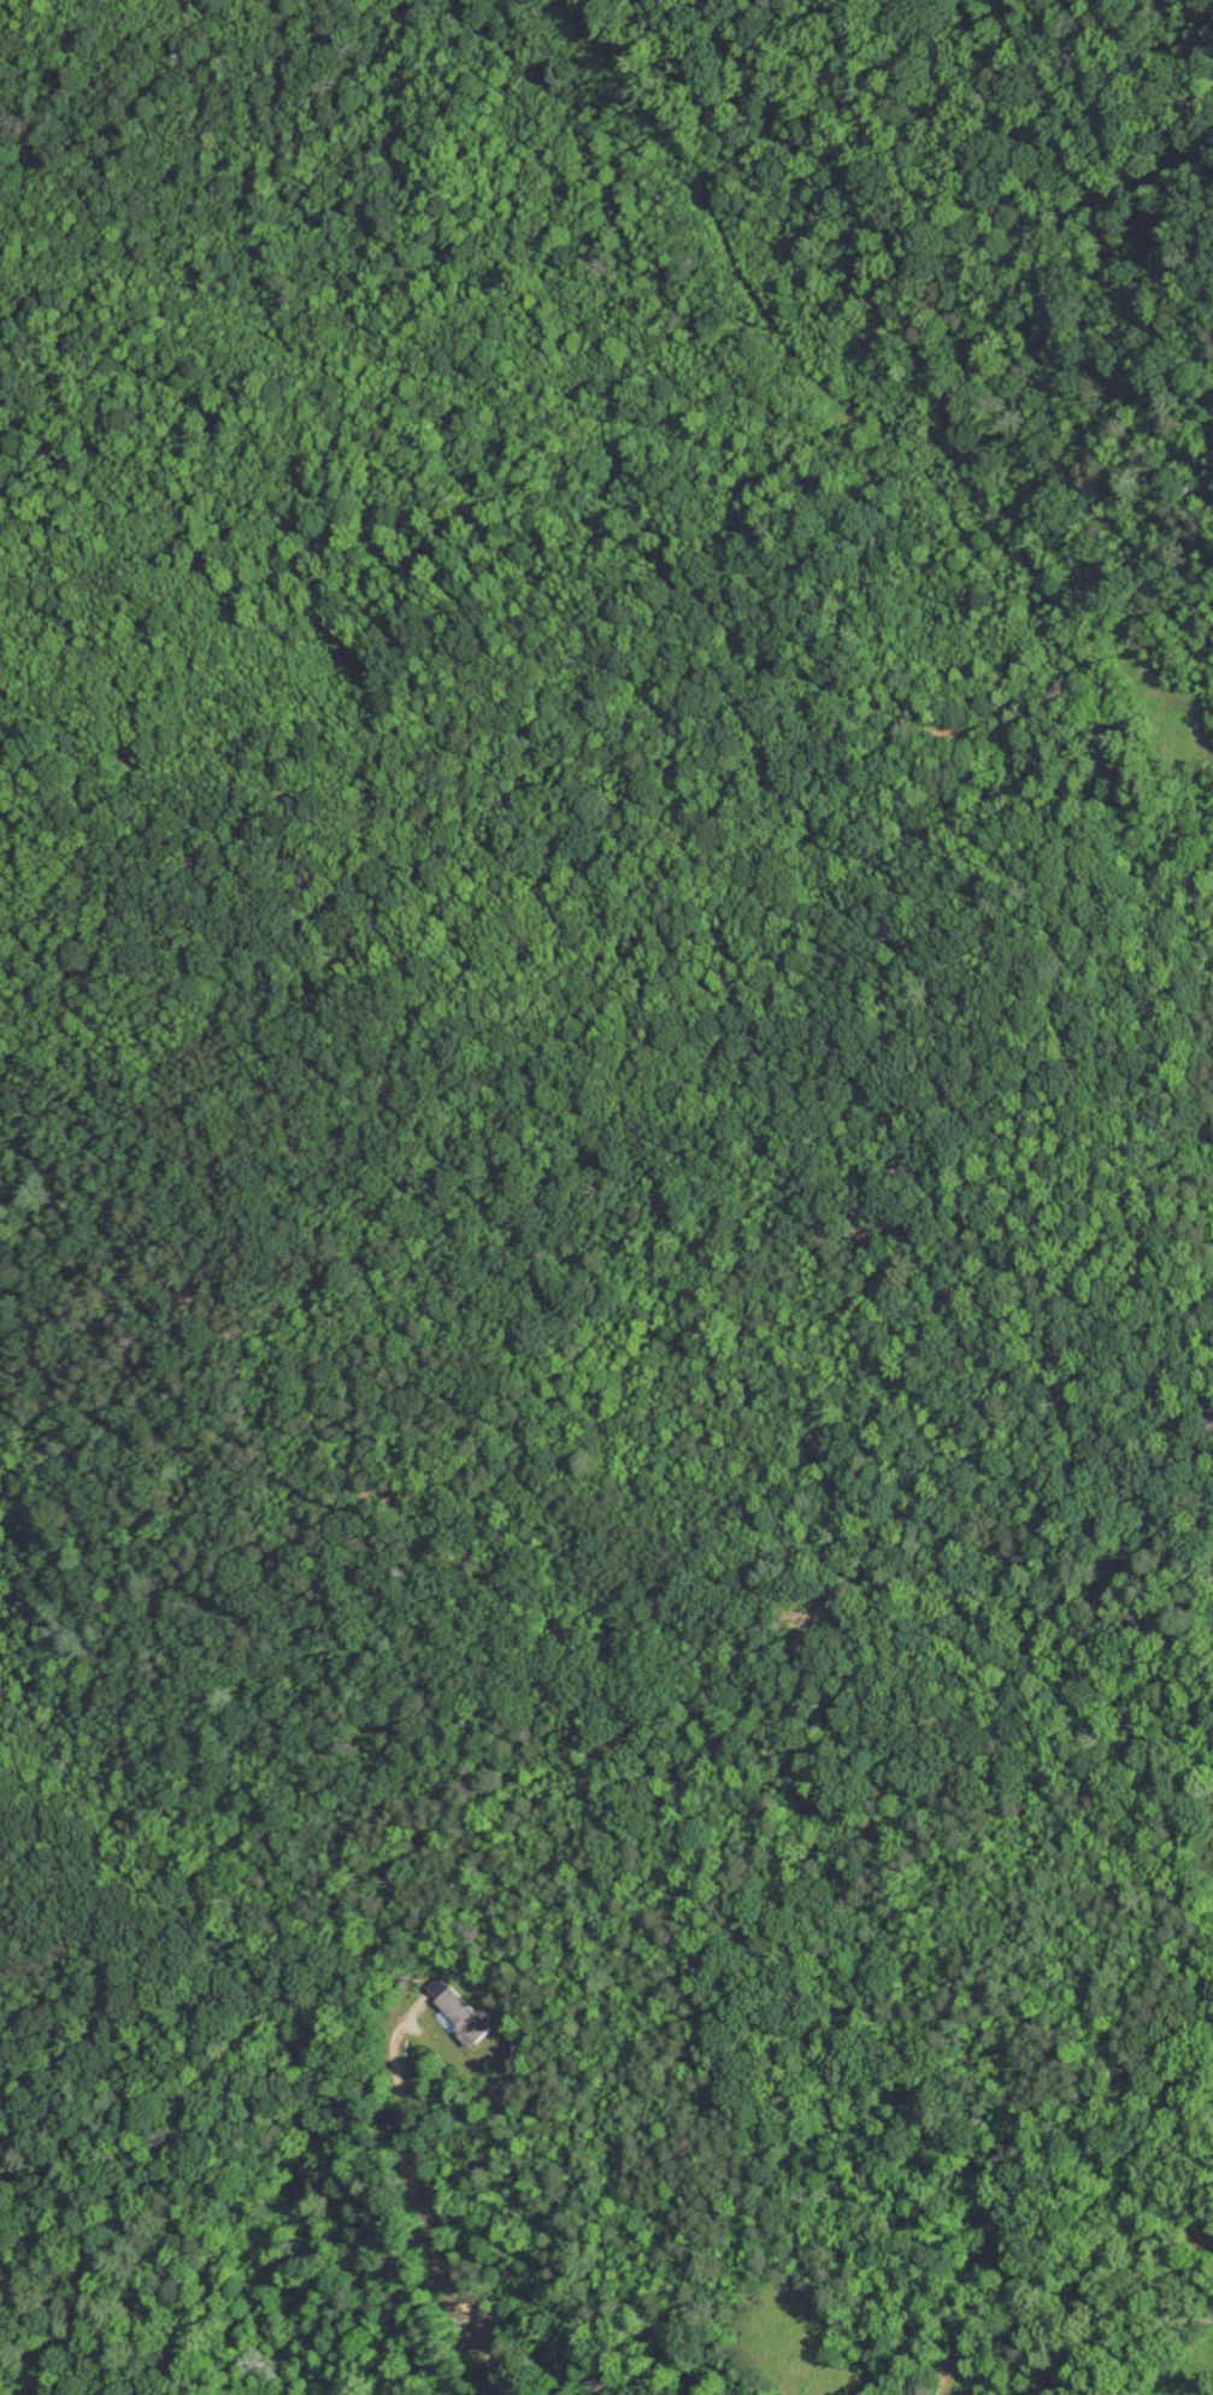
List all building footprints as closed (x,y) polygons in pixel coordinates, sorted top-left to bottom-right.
[(466,2027),(460,2033),(476,2049),(495,2028),(441,1976),(428,1990),(466,2027)]
